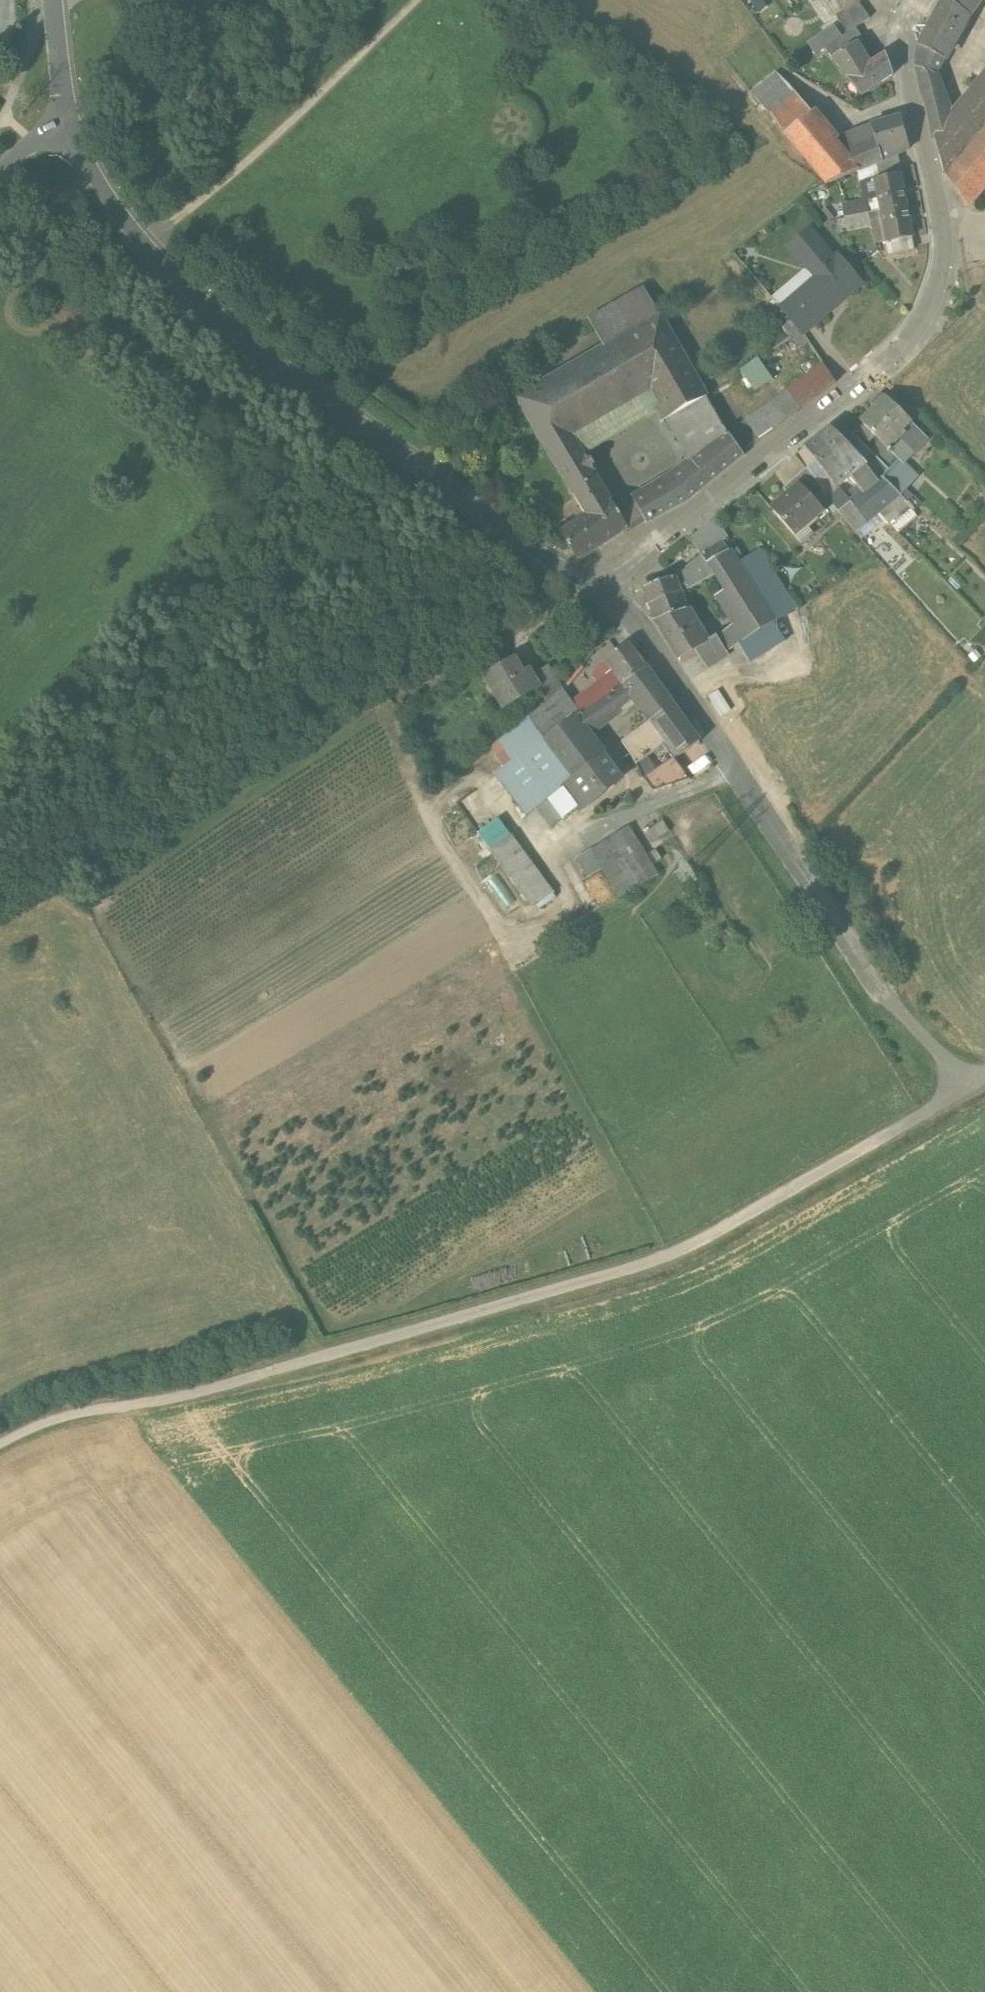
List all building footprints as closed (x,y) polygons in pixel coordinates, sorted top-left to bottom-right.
[(845,10),(857,1),(859,0),(838,0),(845,10)] [(918,46),(942,60),(966,16),(947,0),(942,0),(918,46)] [(966,16),(977,2),(979,0),(947,0),(966,16)] [(857,1),(845,10),(836,16),(848,33),(855,27),(870,17),(857,1)] [(863,39),(855,27),(848,33),(825,48),(833,59),(857,42),(863,39)] [(857,42),(833,59),(861,96),(893,74),(886,55),(870,64),(857,42)] [(942,60),(918,46),(916,68),(934,75),(942,60)] [(951,120),(934,75),(916,68),(935,140),(951,120)] [(787,84),(776,75),(753,94),(827,186),(859,171),(833,140),(787,84)] [(964,105),(984,123),(984,79),(964,105)] [(964,105),(951,120),(935,140),(944,174),(968,207),(984,186),(984,123),(964,105)] [(900,116),(870,126),(881,161),(897,154),(909,148),(900,116)] [(876,163),(881,161),(870,126),(833,140),(859,171),(876,163)] [(876,163),(880,178),(901,174),(897,154),(881,161),(876,163)] [(880,178),(873,179),(878,203),(880,211),(907,205),(901,174),(880,178)] [(880,211),(878,203),(868,206),(867,201),(842,206),(844,218),(880,211)] [(907,205),(880,211),(886,242),(911,237),(913,236),(907,205)] [(834,260),(809,230),(788,246),(812,277),(788,296),(811,322),(860,283),(838,257),(834,260)] [(911,237),(886,242),(888,255),(913,250),(911,237)] [(645,290),(592,321),(607,347),(622,338),(660,317),(645,290)] [(788,296),(777,304),(800,330),(811,322),(788,296)] [(723,426),(660,317),(622,338),(652,390),(694,462),(729,434),(723,426)] [(607,347),(518,399),(548,450),(573,436),(652,390),(622,338),(607,347)] [(759,359),(742,370),(755,389),(772,378),(759,359)] [(823,366),(749,421),(761,439),(835,383),(823,366)] [(895,390),(886,398),(910,422),(918,413),(895,390)] [(910,422),(886,398),(861,422),(864,425),(880,441),(891,452),(890,452),(903,465),(928,440),(910,422)] [(880,441),(864,425),(854,435),(870,451),(880,441)] [(845,443),(830,427),(819,436),(851,478),(863,493),(878,481),(866,466),(867,465),(845,443)] [(694,462),(674,478),(635,503),(646,523),(686,500),(742,454),(729,434),(694,462)] [(870,451),(854,435),(845,443),(867,465),(866,466),(878,481),(882,478),(889,470),(870,451)] [(573,436),(548,450),(573,492),(597,477),(573,436)] [(851,478),(819,436),(804,448),(832,484),(841,485),(851,478)] [(800,486),(800,485),(811,498),(821,489),(807,469),(794,480),(800,486)] [(628,529),(597,477),(573,492),(587,516),(560,534),(579,562),(628,529)] [(882,478),(878,481),(863,493),(849,505),(837,492),(828,499),(839,513),(860,540),(869,533),(864,526),(901,495),(882,478)] [(800,486),(772,510),(795,536),(823,512),(811,498),(800,485),(800,486)] [(723,541),(701,554),(703,557),(708,564),(729,551),(723,541)] [(760,549),(738,564),(775,623),(797,609),(760,549)] [(733,557),(729,551),(708,564),(715,575),(726,591),(719,595),(747,640),(775,623),(738,564),(733,557)] [(671,578),(644,588),(650,605),(681,594),(681,593),(715,575),(710,568),(708,564),(703,557),(681,574),(670,577),(671,578)] [(681,594),(650,605),(656,622),(680,661),(696,651),(707,644),(707,642),(687,610),(681,594)] [(717,636),(707,642),(707,644),(696,651),(708,669),(728,657),(733,664),(734,663),(717,636)] [(646,668),(627,644),(606,658),(615,670),(597,683),(601,689),(607,697),(625,685),(625,684),(625,683),(646,668)] [(530,669),(523,673),(514,657),(487,673),(507,707),(539,687),(541,687),(534,676),(530,669)] [(548,668),(534,676),(541,687),(539,687),(548,701),(561,689),(548,668)] [(673,705),(646,668),(625,683),(625,684),(625,685),(634,697),(652,720),(673,705)] [(634,697),(625,685),(607,697),(582,714),(575,719),(587,734),(634,697)] [(548,701),(543,706),(543,705),(528,717),(544,741),(575,719),(582,714),(573,701),(563,688),(561,689),(548,701)] [(582,694),(573,701),(582,714),(607,697),(601,689),(586,700),(582,694)] [(652,720),(622,742),(633,757),(636,764),(664,745),(673,758),(674,757),(675,759),(699,742),(673,705),(652,720)] [(528,717),(490,747),(505,768),(517,759),(544,741),(528,717)] [(575,719),(544,741),(573,778),(604,757),(587,734),(575,719)] [(573,778),(544,741),(517,759),(547,800),(548,800),(564,788),(574,780),(573,778)] [(703,746),(686,759),(692,766),(709,753),(703,746)] [(604,757),(573,778),(574,780),(564,788),(579,808),(589,801),(590,803),(601,794),(600,793),(619,778),(604,757)] [(690,780),(675,759),(674,757),(673,758),(643,778),(653,793),(690,780)] [(547,800),(517,759),(505,768),(535,809),(547,800)] [(535,809),(505,768),(497,775),(527,816),(535,809)] [(579,808),(564,788),(548,800),(562,820),(563,819),(564,820),(579,808)] [(658,875),(629,827),(591,849),(620,897),(658,875)] [(512,836),(490,849),(512,878),(533,865),(512,836)] [(533,865),(512,878),(520,890),(542,877),(533,865)] [(542,877),(520,890),(532,906),(554,893),(542,877)]
